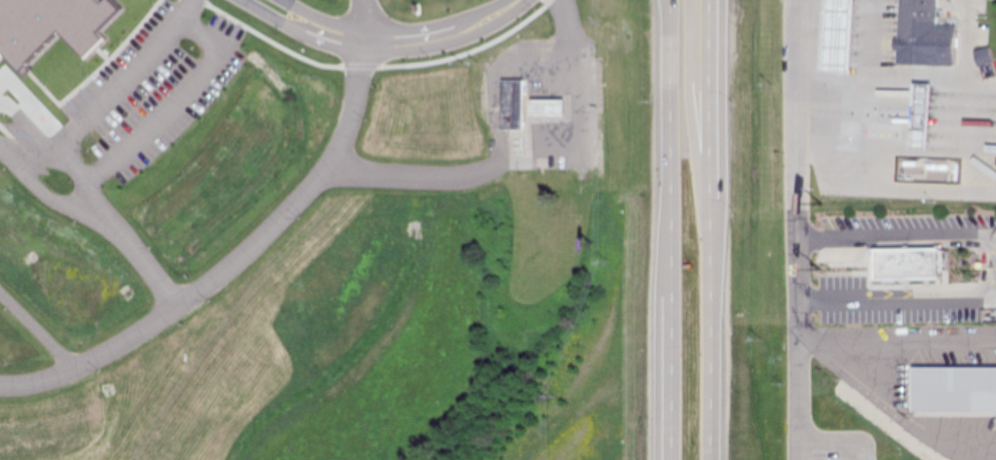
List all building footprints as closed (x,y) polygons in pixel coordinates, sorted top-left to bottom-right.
[(18,73),(0,55),(0,0),(114,0),(123,8),(100,31),(105,36),(84,57),(58,32),(18,73)] [(951,65),(952,30),(933,30),(934,0),(899,0),(896,62),(951,65)] [(820,3),(849,4),(847,74),(817,73),(820,3)] [(502,83),(501,133),(525,133),(526,83),(502,83)] [(909,83),(927,84),(925,130),(908,129),(909,83)] [(536,104),(536,122),(568,121),(568,104),(536,104)] [(869,284),(941,283),(940,244),(937,244),(869,245),(869,284)] [(915,369),(995,368),(995,412),(915,413),(915,369)]
